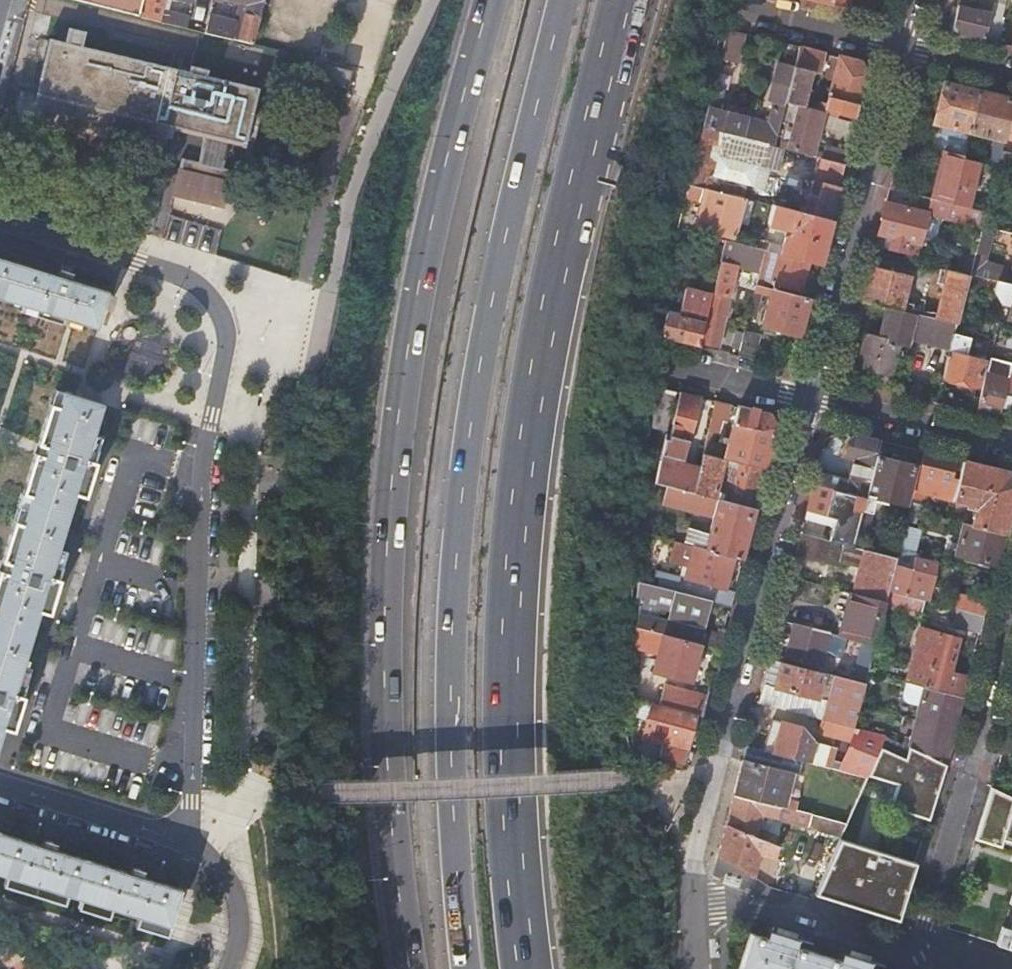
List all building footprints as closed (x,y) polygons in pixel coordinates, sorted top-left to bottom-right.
[(139,16),(143,0),(75,0),(139,16)] [(139,16),(186,28),(189,17),(165,11),(160,11),(163,0),(143,0),(139,16)] [(262,10),(264,0),(225,0),(242,5),(262,10)] [(950,32),(984,40),(990,14),(974,9),(976,0),(958,0),(950,32)] [(988,0),(976,0),(974,9),(990,14),(993,1),(988,0)] [(993,1),(990,14),(984,40),(996,43),(1002,19),(999,18),(1004,0),(994,0),(993,1)] [(206,32),(253,44),(262,10),(242,5),(238,23),(211,16),(206,32)] [(37,91),(38,91),(185,127),(206,133),(198,163),(183,159),(174,193),(221,205),(230,171),(221,168),(229,138),(244,142),(257,89),(204,76),(206,69),(190,65),(188,72),(80,45),(83,31),(68,28),(65,42),(50,38),(37,91)] [(728,30),(721,59),(739,64),(746,34),(728,30)] [(801,48),(796,68),(787,103),(803,107),(812,73),(821,74),(826,54),(801,48)] [(862,63),(841,58),(840,63),(831,94),(828,108),(823,106),(821,112),(825,113),(857,121),(869,77),(862,63)] [(831,94),(840,63),(829,60),(820,91),(831,94)] [(724,90),(714,87),(704,127),(771,145),(775,146),(780,130),(787,103),(796,68),(780,63),(775,84),(779,85),(769,123),(719,110),(724,90)] [(981,91),(943,82),(932,123),(939,125),(938,129),(943,131),(944,126),(970,132),(981,91)] [(185,127),(38,91),(36,100),(182,137),(185,127)] [(970,132),(977,134),(1004,140),(1007,129),(1011,109),(1011,98),(981,91),(970,132)] [(821,112),(803,107),(802,109),(788,105),(783,124),(786,125),(780,148),(821,158),(846,165),(849,153),(827,148),(825,153),(815,151),(825,113),(821,112)] [(771,145),(704,127),(689,185),(704,188),(710,190),(744,198),(747,185),(753,186),(759,164),(780,170),(785,151),(771,147),(771,145)] [(967,142),(968,141),(935,132),(930,148),(943,151),(964,157),(963,158),(970,160),(974,144),(967,142)] [(977,134),(970,132),(968,141),(967,142),(974,144),(977,134)] [(964,157),(943,151),(932,194),(967,202),(978,162),(970,160),(963,158),(964,157)] [(1008,166),(1011,153),(1001,151),(1000,154),(998,164),(1008,166)] [(841,184),(846,165),(821,158),(816,178),(841,184)] [(922,182),(892,175),(889,188),(918,195),(922,182)] [(832,220),(840,189),(815,183),(807,214),(832,220)] [(704,188),(689,185),(678,230),(685,231),(694,195),(702,197),(704,188)] [(918,195),(889,188),(885,203),(927,213),(945,218),(974,225),(966,256),(974,258),(982,226),(986,212),(918,195)] [(736,238),(746,199),(744,198),(710,190),(700,228),(736,238)] [(885,203),(877,234),(891,238),(888,249),(904,253),(906,241),(918,244),(927,213),(885,203)] [(820,265),(832,220),(807,214),(773,205),(768,224),(793,231),(791,239),(785,238),(781,255),(810,263),(820,265)] [(758,249),(760,241),(749,238),(747,246),(758,249)] [(766,252),(768,252),(770,244),(760,241),(758,249),(766,252)] [(760,272),(766,252),(758,249),(747,246),(727,242),(722,262),(718,282),(702,344),(720,348),(728,318),(727,317),(738,266),(760,272)] [(763,286),(771,254),(768,252),(766,252),(760,272),(757,284),(763,286)] [(921,252),(918,262),(931,265),(934,255),(921,252)] [(802,291),(810,263),(781,255),(779,255),(772,284),(802,291)] [(973,260),(974,258),(966,256),(963,267),(971,269),(973,260)] [(97,329),(104,307),(109,308),(114,295),(108,293),(109,291),(71,280),(74,273),(72,273),(73,269),(68,267),(64,266),(62,269),(60,269),(58,276),(0,258),(0,299),(97,329)] [(999,267),(973,260),(971,269),(969,274),(996,282),(999,267)] [(910,277),(868,267),(860,300),(886,307),(916,314),(918,304),(903,300),(910,277)] [(958,314),(969,274),(962,273),(939,267),(935,283),(943,285),(934,318),(956,324),(958,314)] [(996,282),(993,292),(1000,304),(995,323),(998,323),(1005,325),(1007,318),(1011,319),(1011,285),(996,282)] [(668,313),(661,337),(700,347),(713,296),(687,290),(680,316),(668,313)] [(802,338),(812,300),(772,290),(763,328),(802,338)] [(910,339),(916,314),(886,307),(878,338),(868,336),(861,364),(890,371),(897,343),(908,346),(910,339)] [(952,337),(956,324),(934,318),(916,314),(910,339),(949,348),(952,337)] [(740,356),(754,360),(760,335),(746,331),(745,335),(741,348),(740,356)] [(735,346),(741,348),(745,335),(738,334),(735,346)] [(963,340),(952,337),(949,348),(941,377),(976,386),(983,362),(959,355),(963,340)] [(1011,363),(989,357),(975,413),(997,418),(1011,363)] [(653,428),(668,431),(678,392),(657,387),(653,428)] [(103,405),(62,392),(46,443),(41,442),(41,443),(37,442),(34,453),(38,454),(37,456),(42,457),(10,561),(5,560),(5,561),(1,560),(0,563),(0,570),(2,571),(2,573),(6,574),(0,595),(0,741),(103,405)] [(684,460),(700,398),(682,393),(671,435),(667,434),(663,455),(684,460)] [(727,421),(731,405),(717,402),(708,437),(714,439),(716,434),(721,435),(724,420),(727,421)] [(735,462),(768,470),(778,429),(770,415),(739,407),(728,450),(722,449),(723,447),(707,443),(704,454),(726,459),(735,462)] [(876,457),(879,441),(849,434),(846,449),(849,450),(854,452),(853,458),(847,482),(837,480),(838,477),(817,472),(813,484),(866,498),(876,457)] [(951,479),(956,460),(922,451),(914,483),(927,486),(926,491),(932,493),(936,476),(951,479)] [(701,465),(700,471),(694,493),(716,498),(726,459),(704,454),(701,465)] [(701,465),(684,460),(663,455),(662,461),(700,471),(701,465)] [(914,466),(876,457),(866,498),(862,512),(861,511),(852,546),(861,549),(874,497),(905,504),(914,466)] [(716,498),(724,500),(735,462),(726,459),(716,498)] [(700,471),(662,461),(657,483),(658,483),(667,486),(694,493),(700,471)] [(1004,534),(1011,503),(1011,479),(1009,473),(962,461),(952,501),(966,505),(966,507),(975,510),(972,522),(967,520),(966,524),(1004,534)] [(724,500),(758,509),(768,470),(735,462),(724,500)] [(653,501),(662,504),(667,486),(658,483),(653,501)] [(862,512),(866,498),(813,484),(806,511),(843,520),(849,499),(853,500),(846,528),(841,528),(832,526),(828,540),(852,546),(861,511),(862,512)] [(736,557),(745,560),(758,509),(724,500),(716,498),(694,493),(667,486),(662,504),(693,511),(692,518),(705,522),(707,515),(715,517),(710,535),(690,529),(686,544),(696,546),(736,557)] [(843,520),(806,511),(804,519),(832,526),(841,528),(843,520)] [(996,566),(1004,534),(966,524),(963,524),(955,556),(996,566)] [(823,561),(828,540),(800,533),(795,554),(823,561)] [(898,549),(911,552),(914,540),(901,536),(898,549)] [(713,602),(732,607),(736,593),(727,590),(736,557),(696,546),(687,580),(678,578),(677,581),(658,575),(655,586),(661,587),(713,601),(713,602)] [(895,558),(866,550),(854,594),(878,600),(884,601),(887,591),(894,565),(895,558)] [(911,569),(894,565),(887,591),(923,601),(927,602),(936,563),(914,558),(911,569)] [(655,586),(639,581),(637,601),(655,606),(661,587),(655,586)] [(685,624),(705,629),(713,602),(713,601),(661,587),(655,606),(671,610),(668,621),(685,626),(685,624)] [(919,618),(923,601),(887,591),(884,601),(883,607),(900,612),(900,613),(919,618)] [(878,600),(854,594),(851,593),(840,636),(860,642),(873,645),(877,630),(870,628),(878,600)] [(983,616),(987,603),(957,595),(954,608),(959,610),(983,616)] [(959,627),(979,632),(983,616),(959,610),(958,614),(962,615),(959,627)] [(703,644),(722,650),(727,628),(724,628),(723,630),(720,630),(718,634),(705,631),(705,629),(685,624),(685,626),(668,621),(638,613),(635,627),(663,634),(703,644)] [(828,634),(792,624),(783,657),(820,667),(828,634)] [(909,683),(963,696),(968,677),(950,672),(958,639),(923,630),(909,683)] [(692,682),(703,644),(663,634),(654,672),(692,682)] [(856,657),(863,659),(869,660),(873,645),(860,642),(856,657)] [(756,703),(821,720),(828,693),(832,676),(823,673),(816,698),(775,687),(781,662),(768,659),(756,703)] [(857,682),(863,683),(866,672),(867,667),(869,660),(863,659),(857,682)] [(816,698),(823,673),(781,662),(775,687),(816,698)] [(821,720),(852,728),(863,683),(857,682),(832,676),(828,693),(821,720)] [(954,730),(963,696),(909,683),(906,695),(907,702),(919,705),(915,721),(954,730)] [(666,687),(661,706),(699,715),(704,717),(712,687),(706,686),(705,690),(698,689),(696,695),(666,687)] [(666,746),(663,757),(692,764),(695,752),(689,751),(699,715),(661,706),(651,704),(641,740),(666,746)] [(802,761),(807,762),(812,742),(801,728),(771,720),(762,751),(802,761)] [(879,748),(884,736),(852,728),(821,720),(817,732),(851,742),(838,771),(865,778),(867,775),(879,748)] [(945,764),(945,765),(954,730),(915,721),(910,739),(904,737),(902,744),(907,747),(945,764)] [(1000,750),(1011,753),(1011,741),(1003,739),(1000,750)] [(745,746),(733,795),(793,811),(795,802),(773,797),(774,792),(782,795),(784,788),(776,786),(780,771),(798,776),(802,761),(762,751),(745,746)] [(879,748),(867,775),(896,784),(889,807),(928,819),(945,764),(907,747),(904,759),(879,748)] [(991,786),(975,838),(1001,845),(1003,839),(1011,842),(1011,796),(991,786)] [(733,795),(725,825),(761,838),(764,825),(758,824),(760,816),(806,827),(807,823),(809,815),(793,811),(733,795)] [(827,828),(829,820),(809,815),(807,823),(827,828)] [(725,825),(717,856),(746,874),(750,877),(752,878),(755,864),(750,862),(752,853),(758,855),(773,859),(776,845),(761,838),(725,825)] [(6,875),(3,884),(19,889),(22,880),(51,889),(48,898),(63,902),(66,893),(94,902),(91,911),(106,916),(109,907),(137,916),(134,925),(150,930),(152,920),(168,925),(180,888),(142,876),(146,864),(139,862),(131,860),(129,867),(131,867),(129,873),(55,850),(59,837),(51,835),(44,833),(42,840),(43,840),(42,846),(0,833),(0,873),(6,875)] [(900,912),(915,863),(838,839),(813,894),(869,911),(871,906),(872,903),(900,912)] [(758,855),(752,853),(750,862),(755,864),(758,855)] [(898,919),(900,912),(872,903),(871,906),(869,911),(898,919)] [(739,968),(868,968),(867,968),(869,962),(861,959),(862,955),(851,951),(850,956),(841,953),(839,960),(794,946),(796,940),(788,937),(789,933),(777,929),(776,933),(768,931),(765,938),(750,933),(739,968)]
